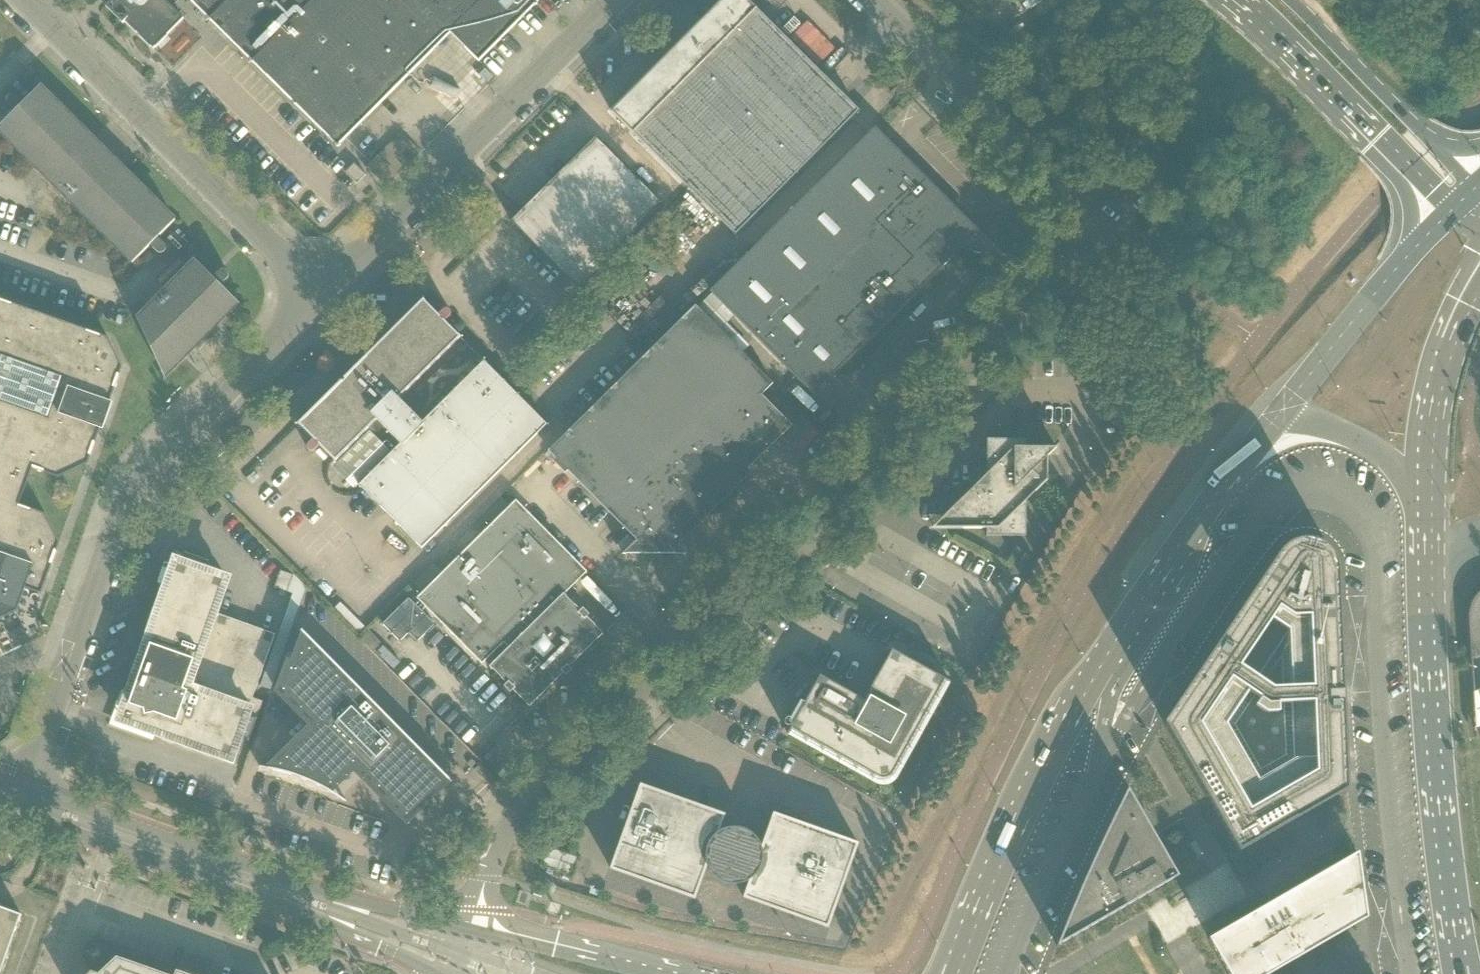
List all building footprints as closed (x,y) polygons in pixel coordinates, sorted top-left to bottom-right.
[(108,5),(106,7),(123,24),(125,21),(153,49),(184,19),(169,4),(172,0),(104,0),(108,5)] [(338,147),(442,41),(450,34),(463,47),(467,51),(478,62),(479,61),(539,0),(190,0),(338,147)] [(630,131),(735,236),(845,125),(859,110),(747,0),(722,0),(708,13),(704,10),(698,17),(701,20),(698,24),(611,112),(620,121),(630,131)] [(95,140),(40,86),(0,127),(0,132),(132,263),(175,220),(95,140)] [(994,254),(975,235),(924,183),(927,180),(875,127),(710,291),(813,395),(934,275),(931,272),(940,263),(944,267),(945,264),(948,261),(951,260),(947,256),(956,247),(960,249),(967,251),(974,253),(981,254),(988,255),(995,254),(994,253),(994,254)] [(366,167),(384,185),(419,150),(401,132),(366,167)] [(595,137),(510,221),(581,292),(666,208),(595,137)] [(345,172),(357,184),(366,175),(354,163),(345,172)] [(137,319),(156,359),(165,377),(238,303),(195,261),(137,319)] [(314,440),(320,446),(333,459),(335,462),(336,461),(359,485),(359,486),(361,488),(371,497),(378,505),(380,507),(381,507),(422,549),(474,497),(546,425),(505,383),(503,381),(486,364),(486,363),(484,361),(422,422),(398,399),(460,337),(458,335),(445,322),(439,315),(438,316),(425,302),(426,302),(423,300),(358,364),(359,365),(342,382),(342,381),(298,425),(300,427),(300,426),(314,440)] [(18,611),(26,588),(41,593),(59,544),(45,515),(18,506),(21,497),(32,467),(59,477),(87,464),(121,368),(108,339),(89,332),(0,301),(0,620),(18,611)] [(747,469),(792,426),(761,395),(773,384),(759,369),(695,306),(548,451),(593,497),(636,540),(622,554),(682,554),(682,541),(751,473),(747,469)] [(427,397),(434,404),(482,358),(462,337),(446,352),(452,358),(426,383),(433,391),(427,397)] [(932,528),(955,529),(987,529),(986,536),(1026,537),(1026,497),(1026,491),(1036,491),(1047,480),(1048,474),(1043,474),(1044,474),(1044,473),(1044,472),(1045,471),(1044,471),(1044,470),(1044,469),(1044,468),(1043,468),(1043,467),(1042,467),(1041,467),(1040,467),(1040,466),(1039,467),(1038,467),(1037,467),(1057,448),(1026,447),(1026,440),(987,440),(987,485),(977,485),(964,497),(956,506),(934,526),(934,527),(932,528)] [(587,572),(573,558),(516,500),(417,598),(482,664),(487,659),(492,665),(490,667),(506,684),(504,686),(510,693),(513,690),(529,707),(561,676),(558,673),(569,662),(572,665),(603,634),(587,617),(589,614),(583,608),(580,610),(564,594),(587,572)] [(1279,551),(1278,554),(1164,723),(1238,852),(1347,789),(1338,570),(1337,567),(1337,564),(1336,561),(1335,558),(1333,556),(1332,553),(1330,551),(1328,549),(1326,547),(1324,545),(1321,544),(1319,542),(1316,541),(1313,540),(1310,540),(1308,539),(1305,539),(1302,539),(1299,540),(1296,540),(1293,541),(1291,543),(1288,544),(1286,545),(1283,547),(1281,549),(1279,551)] [(119,689),(129,693),(120,720),(231,759),(239,737),(248,740),(248,741),(249,742),(255,723),(263,702),(253,698),(275,634),(219,614),(218,616),(214,615),(226,579),(204,571),(207,562),(208,562),(209,561),(185,553),(185,554),(186,554),(183,563),(176,561),(130,691),(119,687),(119,689)] [(274,588),(287,592),(293,575),(280,571),(274,588)] [(259,689),(270,692),(306,590),(293,575),(287,592),(293,594),(259,689)] [(809,581),(803,591),(815,598),(821,587),(809,581)] [(1471,587),(1479,647),(1479,586),(1471,587)] [(408,599),(383,624),(400,641),(409,632),(417,641),(433,625),(408,599)] [(334,609),(359,633),(365,627),(340,602),(334,609)] [(354,769),(354,770),(362,778),(408,824),(409,823),(408,822),(429,800),(432,797),(449,781),(450,783),(452,782),(438,768),(302,630),(301,631),(303,634),(295,655),(294,659),(292,663),(288,661),(278,690),(277,689),(276,690),(311,726),(282,754),(268,768),(260,767),(260,768),(276,771),(291,775),(306,781),(315,784),(323,788),(331,793),(332,792),(331,792),(342,780),(343,781),(344,781),(345,781),(346,781),(347,781),(348,781),(349,780),(350,779),(350,778),(351,778),(351,777),(351,776),(351,775),(351,774),(350,773),(354,769)] [(360,638),(389,667),(396,659),(368,630),(360,638)] [(870,688),(864,700),(820,675),(804,703),(793,724),(787,734),(789,735),(792,729),(879,778),(880,778),(881,779),(882,779),(883,779),(884,779),(885,779),(886,778),(887,778),(888,778),(889,777),(890,777),(890,776),(891,775),(892,775),(892,774),(944,681),(949,684),(950,682),(892,650),(874,681),(873,681),(872,681),(871,681),(870,681),(870,682),(869,682),(869,683),(868,684),(868,685),(869,686),(869,687),(870,688)] [(474,770),(491,788),(498,782),(480,764),(474,770)] [(695,899),(707,865),(708,868),(709,870),(710,872),(712,874),(714,876),(715,878),(718,880),(720,881),(722,882),(724,883),(727,884),(729,885),(732,885),(735,885),(737,885),(740,884),(742,884),(745,883),(747,882),(750,881),(743,898),(828,928),(858,843),(774,813),(761,847),(761,844),(760,842),(758,840),(757,838),(756,836),(754,835),(752,833),(750,832),(748,830),(746,829),(744,828),(741,828),(739,827),(737,827),(734,827),(732,827),(730,827),(727,828),(725,829),(723,830),(721,831),(719,832),(725,815),(640,784),(610,869),(695,899)] [(1079,893),(1057,946),(1178,876),(1128,789),(1102,840),(1079,893)] [(583,819),(575,812),(569,819),(576,826),(583,819)] [(561,851),(553,872),(570,878),(578,857),(561,851)] [(1357,852),(1208,938),(1229,973),(1269,973),(1366,918),(1357,852)] [(600,893),(591,890),(589,896),(598,899),(600,893)] [(14,937),(20,918),(22,915),(0,907),(0,973),(1,973),(14,937)] [(88,973),(166,973),(117,957),(100,973),(92,970),(88,973)]
